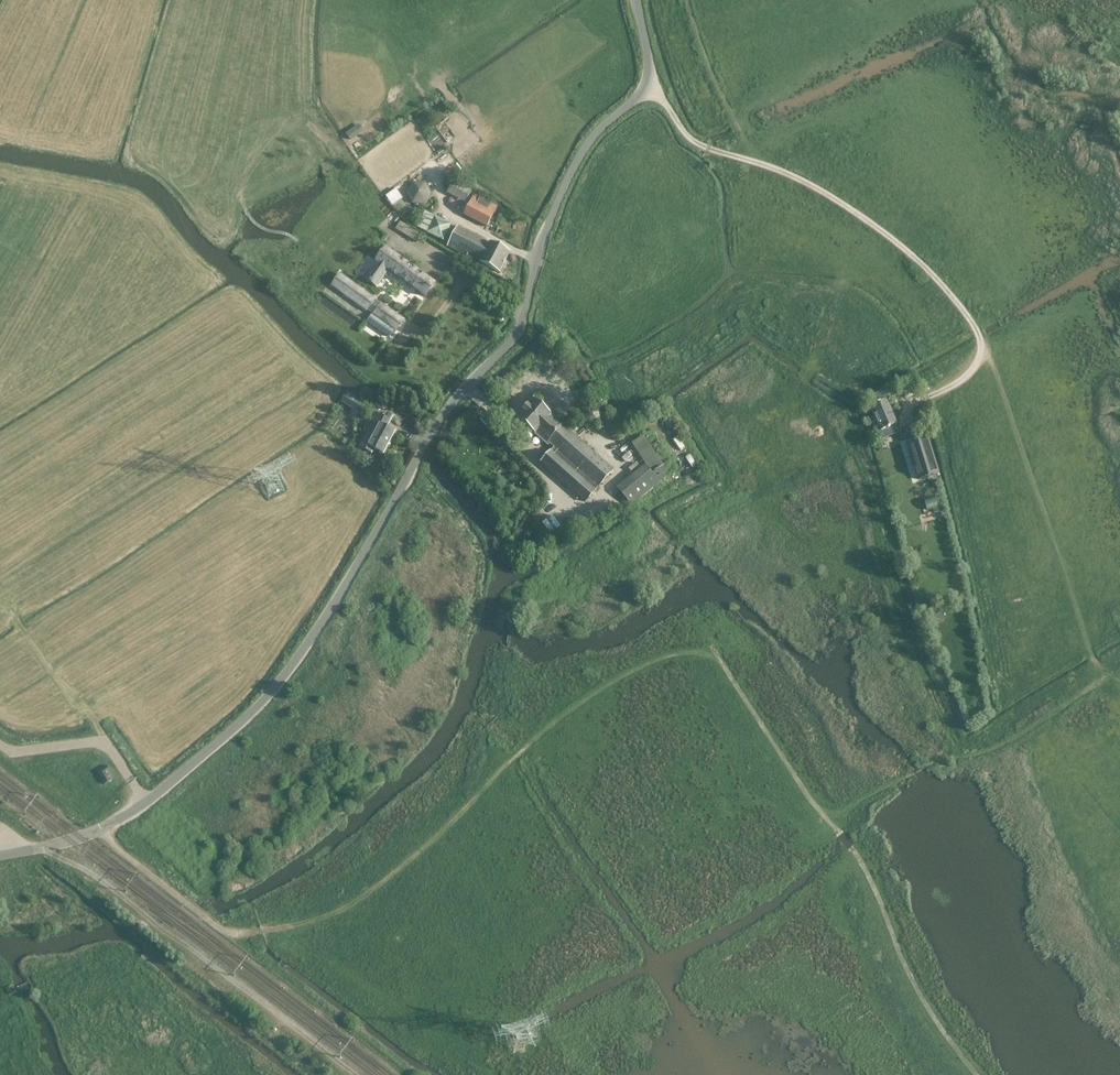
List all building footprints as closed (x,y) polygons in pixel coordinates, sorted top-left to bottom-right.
[(456,190),(468,197),(471,190),(459,184),(456,190)] [(413,204),(423,204),(428,194),(422,185),(412,186),(407,195),(413,204)] [(487,226),(497,208),(497,207),(474,195),(464,214),(487,226)] [(409,211),(400,199),(393,204),(402,217),(409,211)] [(499,272),(509,253),(457,227),(447,247),(481,263),(499,272)] [(386,248),(364,279),(376,288),(389,270),(425,296),(435,283),(386,248)] [(368,321),(390,337),(395,330),(396,331),(403,320),(340,275),(332,285),(373,314),(368,321)] [(346,421),(355,403),(345,398),(335,415),(346,421)] [(875,406),(872,407),(871,408),(881,431),(883,430),(893,425),(896,424),(887,402),(884,403),(882,398),(873,401),(875,406)] [(581,478),(551,452),(551,451),(541,462),(586,502),(596,491),(595,490),(598,488),(614,470),(595,454),(534,400),(517,420),(548,447),(549,445),(584,475),(581,478)] [(387,428),(390,421),(375,413),(371,420),(380,425),(373,438),(368,435),(361,448),(372,453),(374,449),(378,451),(377,453),(384,456),(388,449),(387,449),(395,433),(387,428)] [(632,444),(643,461),(646,465),(618,488),(632,505),(666,477),(659,469),(671,461),(651,431),(632,444)] [(927,437),(907,444),(919,480),(939,474),(927,437)] [(104,784),(115,779),(109,765),(98,770),(104,784)]
